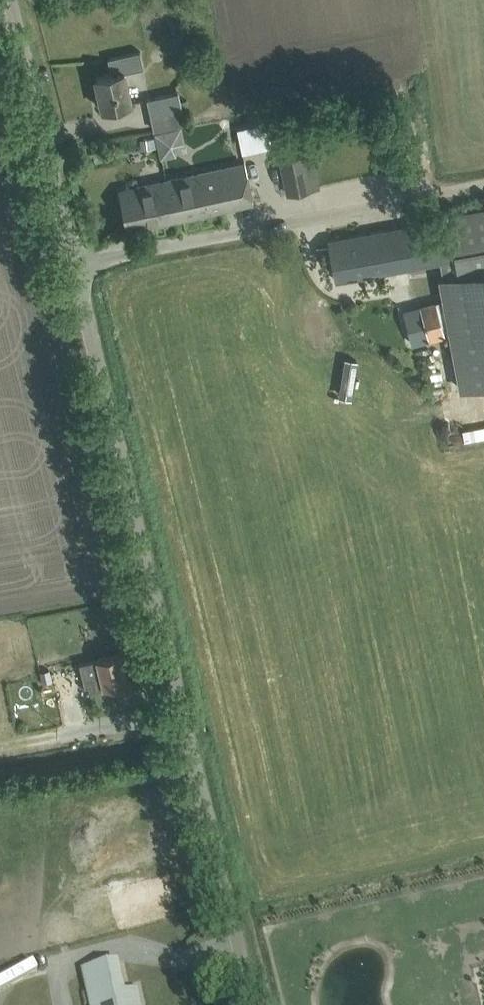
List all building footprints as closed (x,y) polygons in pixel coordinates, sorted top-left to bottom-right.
[(200,38),(191,40),(193,50),(202,47),(200,38)] [(103,109),(132,102),(125,71),(143,67),(140,51),(121,55),(108,58),(111,74),(96,77),(103,109)] [(153,130),(185,123),(178,92),(147,99),(153,130)] [(150,136),(141,138),(142,145),(152,143),(150,136)] [(288,193),(320,186),(313,154),(281,160),(288,193)] [(129,228),(254,201),(246,163),(156,183),(136,187),(138,193),(123,196),(129,228)] [(449,335),(460,392),(483,387),(483,212),(447,219),(442,220),(329,241),(330,243),(332,257),(336,280),(379,272),(406,267),(440,261),(443,278),(438,279),(442,299),(449,335)] [(330,243),(317,246),(319,259),(332,257),(330,243)] [(429,341),(449,335),(442,299),(420,305),(424,320),(429,341)] [(466,430),(468,440),(483,437),(483,426),(466,430)] [(128,682),(121,653),(79,663),(80,663),(41,673),(46,695),(57,692),(55,684),(83,677),(87,692),(103,687),(103,688),(128,682)] [(117,960),(83,968),(91,1004),(141,1004),(137,988),(124,991),(117,960)]
